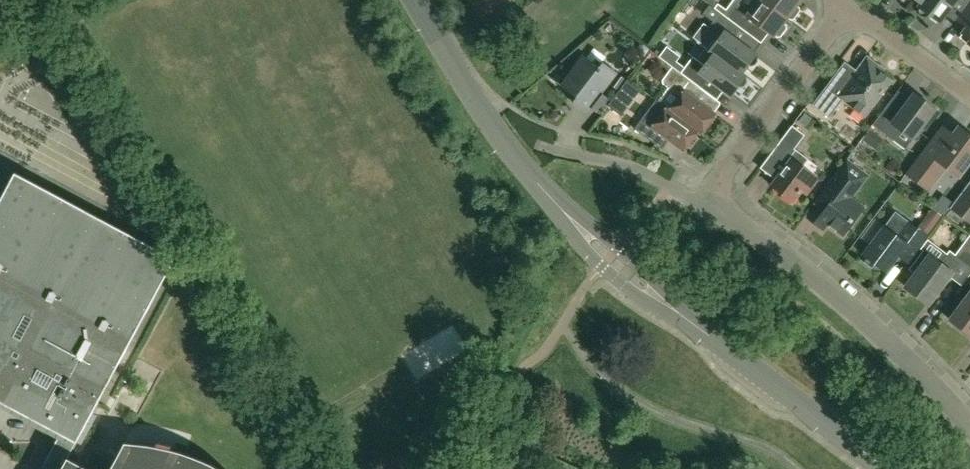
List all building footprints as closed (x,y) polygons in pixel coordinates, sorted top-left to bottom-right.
[(502,0),(470,0),(485,25),(508,12),(502,0)] [(764,0),(732,0),(725,10),(718,5),(715,9),(720,12),(722,14),(740,27),(746,32),(754,22),(774,37),(775,36),(776,37),(779,36),(785,28),(785,25),(784,24),(788,18),(764,0)] [(788,18),(789,19),(792,19),(798,11),(798,7),(797,6),(801,0),(764,0),(788,18)] [(922,4),(921,3),(919,6),(939,21),(955,0),(925,0),(922,4)] [(710,5),(703,14),(713,22),(720,12),(715,9),(710,5)] [(755,54),(733,37),(740,27),(722,14),(720,12),(713,22),(708,29),(720,38),(710,51),(714,54),(714,53),(741,73),(741,72),(747,65),(749,65),(754,64),(756,61),(756,56),(755,54)] [(960,37),(969,45),(969,23),(960,37)] [(745,75),(741,72),(741,73),(714,53),(714,54),(705,66),(693,56),(681,73),(701,88),(708,78),(730,95),(737,86),(738,87),(743,86),(745,83),(745,78),(744,76),(745,75)] [(587,113),(617,73),(602,61),(599,66),(583,55),(561,85),(576,96),(572,101),(587,113)] [(864,115),(891,80),(881,73),(884,70),(871,60),(864,70),(862,68),(858,69),(857,70),(845,61),(812,105),(829,117),(843,99),(864,115)] [(701,88),(681,73),(672,67),(662,80),(663,84),(670,89),(660,101),(667,107),(670,109),(670,110),(698,131),(701,134),(716,114),(695,99),(703,89),(701,88)] [(610,86),(616,91),(624,80),(618,75),(610,86)] [(633,100),(641,89),(628,79),(620,89),(633,100)] [(913,139),(935,109),(914,93),(900,111),(889,103),(873,124),(893,140),(901,130),(913,139)] [(698,131),(670,110),(670,109),(667,107),(657,119),(647,111),(635,128),(656,144),(663,135),(684,150),(698,131)] [(805,128),(812,119),(804,113),(798,122),(805,128)] [(806,193),(818,178),(803,167),(809,159),(795,149),(805,135),(792,125),(770,154),(786,166),(772,186),(792,201),(801,190),(806,193)] [(969,161),(969,135),(959,126),(953,134),(942,126),(906,173),(926,187),(943,164),(959,176),(969,161)] [(873,148),(881,138),(870,130),(862,140),(873,148)] [(838,170),(814,203),(824,210),(817,220),(825,226),(828,223),(843,234),(863,208),(850,197),(858,186),(867,174),(857,167),(847,159),(838,170)] [(60,433),(41,468),(61,468),(67,459),(175,258),(14,172),(0,199),(0,401),(60,433)] [(962,192),(949,209),(968,223),(969,220),(969,181),(962,192)] [(872,267),(875,263),(886,271),(898,255),(909,263),(928,237),(936,226),(929,221),(921,231),(895,212),(884,226),(876,220),(863,238),(871,244),(863,254),(868,258),(864,262),(872,267)] [(906,287),(928,303),(949,276),(962,285),(969,275),(969,235),(953,258),(948,254),(940,264),(922,251),(908,270),(915,275),(906,287)] [(950,319),(969,335),(969,292),(950,319)] [(124,443),(110,468),(217,468),(211,465),(191,456),(168,449),(146,445),(124,443)] [(0,448),(0,468),(6,468),(12,452),(0,448)] [(67,459),(61,468),(86,468),(67,459)]
